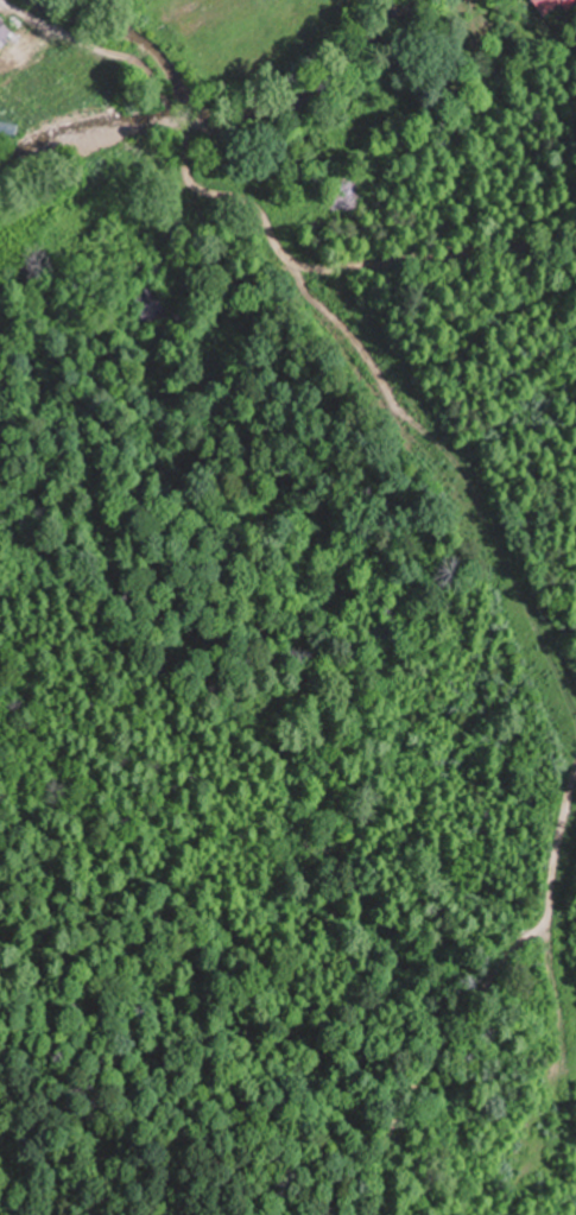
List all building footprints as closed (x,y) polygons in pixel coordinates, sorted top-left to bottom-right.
[(566,0),(532,0),(542,16),(566,0)] [(314,188),(321,222),(375,212),(369,178),(314,188)] [(168,315),(158,284),(134,291),(144,323),(168,315)]
